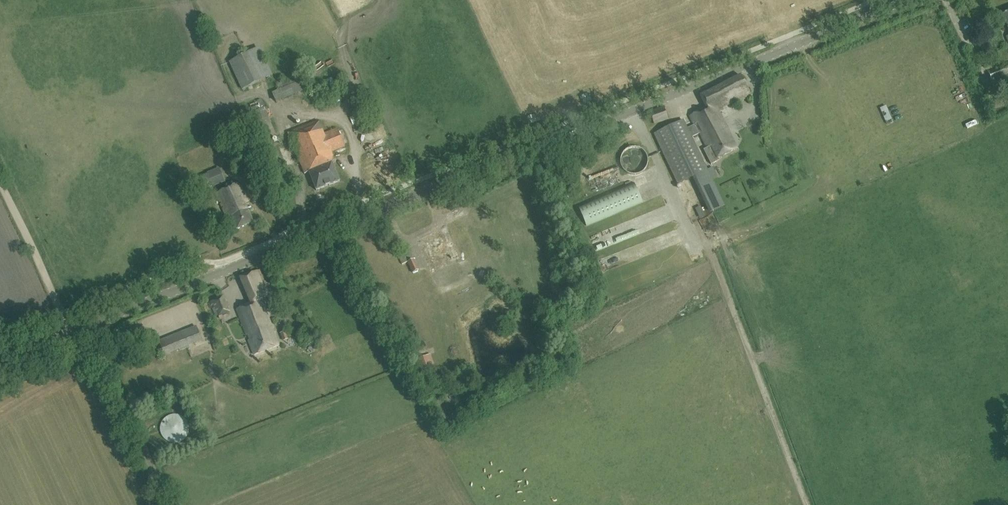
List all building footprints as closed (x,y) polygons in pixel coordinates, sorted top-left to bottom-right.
[(968,58),(974,55),(971,46),(964,49),(968,58)] [(273,76),(259,47),(229,62),(241,90),(273,76)] [(1007,74),(1007,64),(988,72),(992,80),(1007,74)] [(691,137),(699,134),(707,149),(704,150),(711,164),(719,161),(718,158),(736,149),(731,137),(731,136),(718,111),(751,95),(741,76),(731,80),(718,87),(700,95),(707,108),(690,116),(695,125),(687,128),(683,120),(654,134),(677,184),(707,170),(691,137)] [(265,143),(277,138),(262,99),(249,104),(253,113),(265,143)] [(649,113),(650,116),(654,124),(667,119),(663,108),(649,113)] [(737,122),(732,122),(732,125),(758,124),(758,115),(737,116),(737,122)] [(316,191),(340,181),(339,180),(339,181),(332,163),(333,157),(331,152),(344,147),(337,129),(324,134),(318,121),(288,133),(305,174),(309,172),(316,190),(316,191)] [(649,156),(647,152),(643,148),(639,146),(634,146),(630,147),(626,149),(623,153),(621,157),(621,161),(622,165),(624,170),(628,173),(633,175),(638,175),(643,174),(646,170),(649,166),(650,161),(649,156)] [(212,185),(208,174),(191,181),(195,192),(212,185)] [(624,187),(632,183),(629,176),(621,180),(624,187)] [(237,230),(253,222),(245,204),(248,202),(240,183),(216,194),(231,226),(234,224),(237,230)] [(583,199),(589,197),(587,187),(580,188),(583,199)] [(634,225),(638,235),(664,227),(662,221),(658,222),(656,218),(634,225)] [(408,256),(413,268),(420,265),(416,253),(408,256)] [(254,355),(279,346),(272,329),(261,300),(271,296),(260,270),(240,278),(251,304),(237,310),(240,318),(251,346),(254,355)] [(209,302),(216,317),(218,316),(219,317),(231,312),(224,295),(211,300),(212,301),(209,302)] [(226,316),(230,324),(237,320),(233,313),(226,316)] [(201,339),(196,326),(174,335),(179,348),(201,339)] [(188,424),(187,421),(186,419),(184,418),(182,416),(180,415),(177,415),(175,415),(172,415),(170,415),(168,416),(166,418),(164,419),(162,421),(161,424),(161,426),(160,428),(160,431),(161,433),(162,436),(163,438),(165,440),(167,441),(169,442),(171,443),(174,443),(176,443),(178,443),(181,442),(183,441),(185,439),(186,438),(188,436),(189,433),(189,431),(189,428),(189,426),(188,424)]
